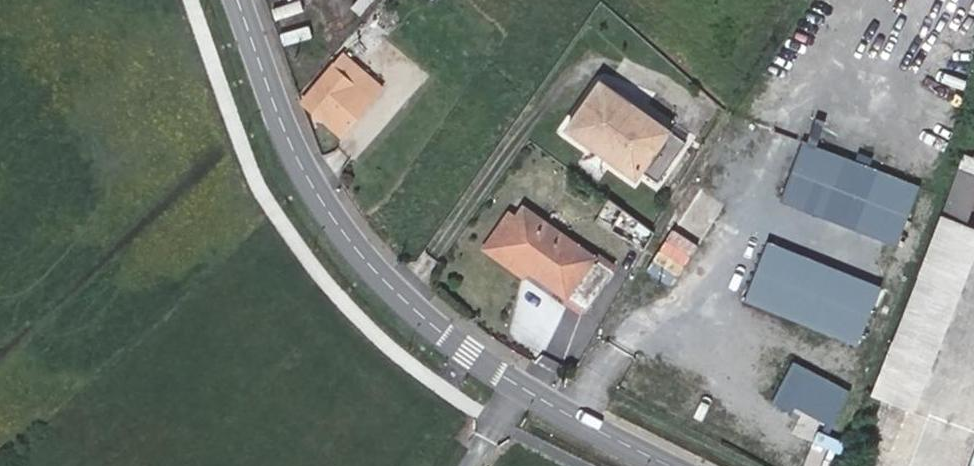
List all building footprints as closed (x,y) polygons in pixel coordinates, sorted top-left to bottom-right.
[(369,77),(342,54),(333,63),(301,101),(312,110),(340,133),(370,98),(359,88),(369,77)] [(370,98),(380,86),(369,77),(359,88),(370,98)] [(685,142),(600,80),(567,128),(635,177),(640,169),(657,182),(685,142)] [(901,241),(922,180),(818,144),(825,122),(813,118),(784,201),(901,241)] [(973,202),(973,175),(962,170),(946,211),(967,220),(973,202)] [(695,185),(655,271),(683,284),(722,198),(695,185)] [(522,207),(518,212),(500,238),(532,261),(527,268),(586,308),(612,271),(522,207)] [(500,238),(518,212),(512,208),(493,233),(500,238)] [(646,246),(655,233),(624,210),(615,223),(636,238),(646,246)] [(914,377),(969,231),(943,221),(886,365),(914,377)] [(532,261),(500,238),(493,233),(484,246),(523,274),(527,268),(532,261)] [(769,240),(747,302),(862,342),(884,280),(769,240)] [(804,376),(799,387),(835,405),(840,394),(804,376)] [(825,426),(835,405),(799,387),(788,408),(825,426)]
